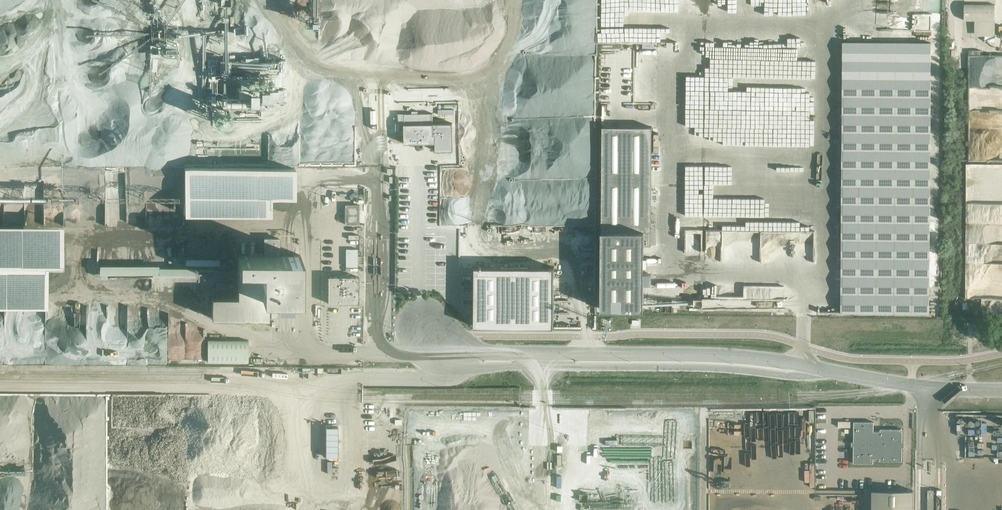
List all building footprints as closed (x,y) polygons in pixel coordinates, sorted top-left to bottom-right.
[(975,35),(996,35),(996,3),(965,2),(965,31),(971,31),(972,24),(967,24),(967,21),(975,21),(975,35)] [(259,104),(259,93),(251,93),(251,104),(259,104)] [(434,134),(434,123),(433,123),(433,113),(405,114),(405,124),(404,124),(405,143),(424,143),(436,143),(436,134),(434,134)] [(651,245),(652,127),(603,126),(601,309),(644,309),(644,245),(651,245)] [(313,162),(313,132),(202,132),(202,162),(313,162)] [(272,196),(296,196),(296,167),(185,166),(185,212),(272,212),(272,196)] [(359,224),(359,205),(345,204),(345,224),(359,224)] [(557,205),(542,205),(543,217),(558,217),(557,205)] [(279,254),(280,238),(264,238),(264,254),(279,254)] [(346,265),(358,266),(359,248),(347,247),(346,265)] [(279,254),(264,254),(238,254),(238,267),(262,267),(261,296),(269,297),(272,297),(278,297),(300,297),(300,254),(279,254)] [(554,327),(555,267),(474,266),(474,327),(554,327)] [(261,296),(262,267),(238,267),(237,297),(212,297),(211,318),(269,318),(269,297),(261,296)] [(359,303),(359,277),(328,276),(328,303),(359,303)] [(932,316),(932,292),(872,291),(871,315),(932,316)] [(249,339),(207,339),(207,361),(249,361),(249,339)] [(113,368),(113,386),(140,386),(140,368),(113,368)] [(902,461),(903,441),(903,429),(880,429),(880,431),(874,431),(874,422),(854,421),(854,463),(873,463),(874,458),(880,458),(880,461),(902,461)] [(913,490),(872,490),(872,509),(913,509),(913,490)]
